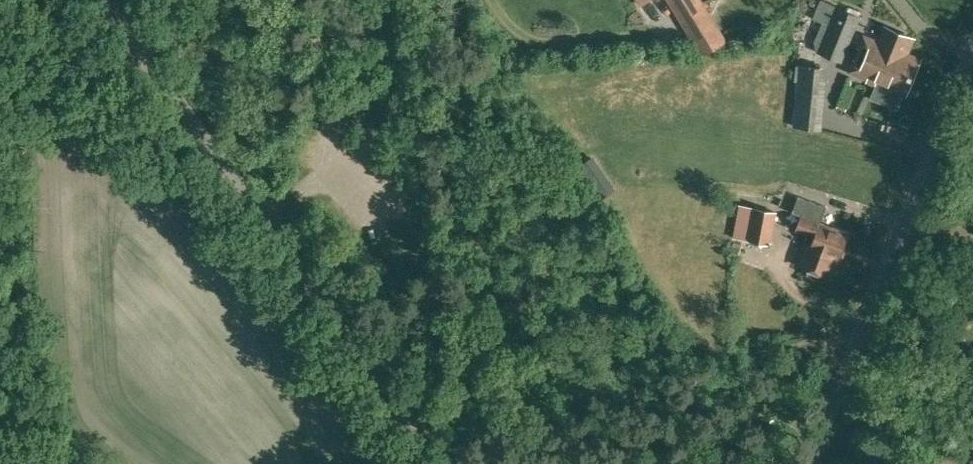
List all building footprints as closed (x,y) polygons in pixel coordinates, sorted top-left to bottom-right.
[(706,54),(729,40),(703,0),(670,0),(706,54)] [(860,16),(839,7),(821,53),(842,61),(860,16)] [(909,56),(907,51),(909,50),(914,38),(887,27),(880,43),(865,37),(861,48),(863,49),(858,60),(856,59),(851,71),(907,93),(921,59),(911,55),(909,56)] [(821,67),(801,65),(795,126),(815,128),(821,67)] [(848,234),(820,223),(826,207),(798,197),(792,213),(800,216),(795,230),(814,237),(810,248),(806,246),(798,266),(799,266),(829,278),(836,259),(838,260),(843,248),(848,234)] [(734,237),(769,244),(775,213),(740,206),(734,237)]
